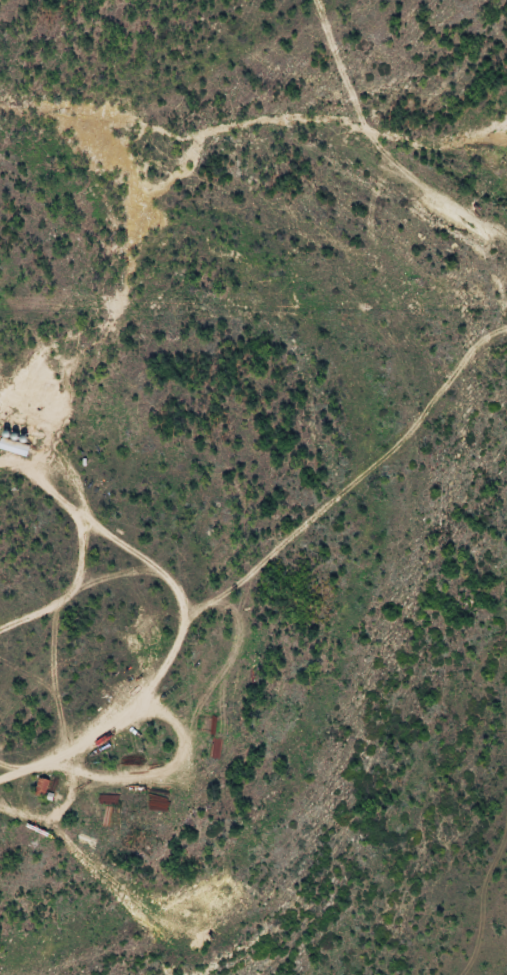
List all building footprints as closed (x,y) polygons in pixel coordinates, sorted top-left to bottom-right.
[(0,436),(0,448),(26,454),(29,443),(0,436)] [(27,464),(30,454),(0,446),(0,448),(0,457),(27,464)] [(49,778),(39,775),(34,792),(44,795),(49,778)]
